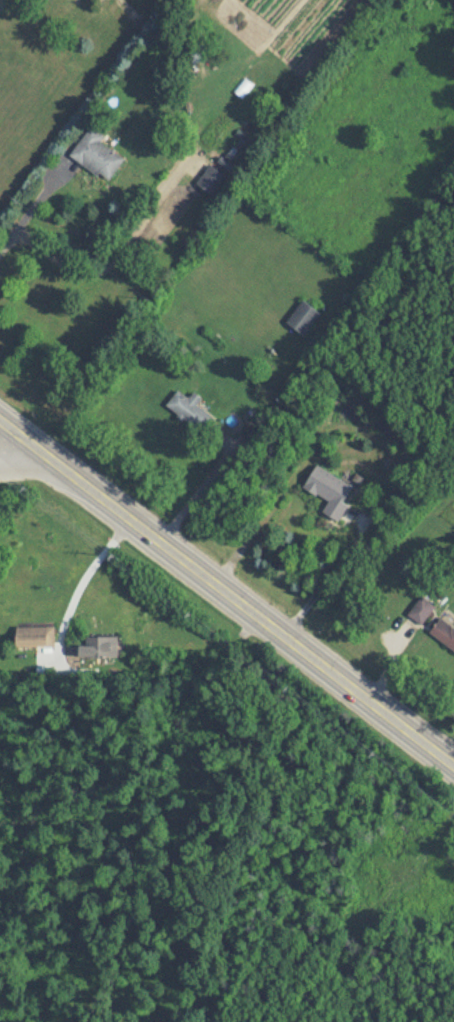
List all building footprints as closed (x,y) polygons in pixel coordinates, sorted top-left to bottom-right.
[(70,154),(108,182),(125,158),(101,141),(105,136),(91,125),(70,154)] [(197,183),(212,194),(225,175),(210,165),(197,183)] [(304,335),(320,314),(302,300),(286,322),(304,335)] [(166,406),(202,433),(214,418),(197,405),(202,398),(194,392),(189,398),(178,390),(166,406)] [(356,487),(316,466),(304,489),(329,501),(323,513),(338,521),(356,487)] [(435,608),(423,597),(408,614),(421,625),(435,608)] [(440,618),(429,633),(453,652),(453,628),(440,618)] [(55,626),(17,626),(17,647),(55,647),(55,626)] [(119,659),(119,637),(87,637),(87,646),(80,646),(80,659),(119,659)]
